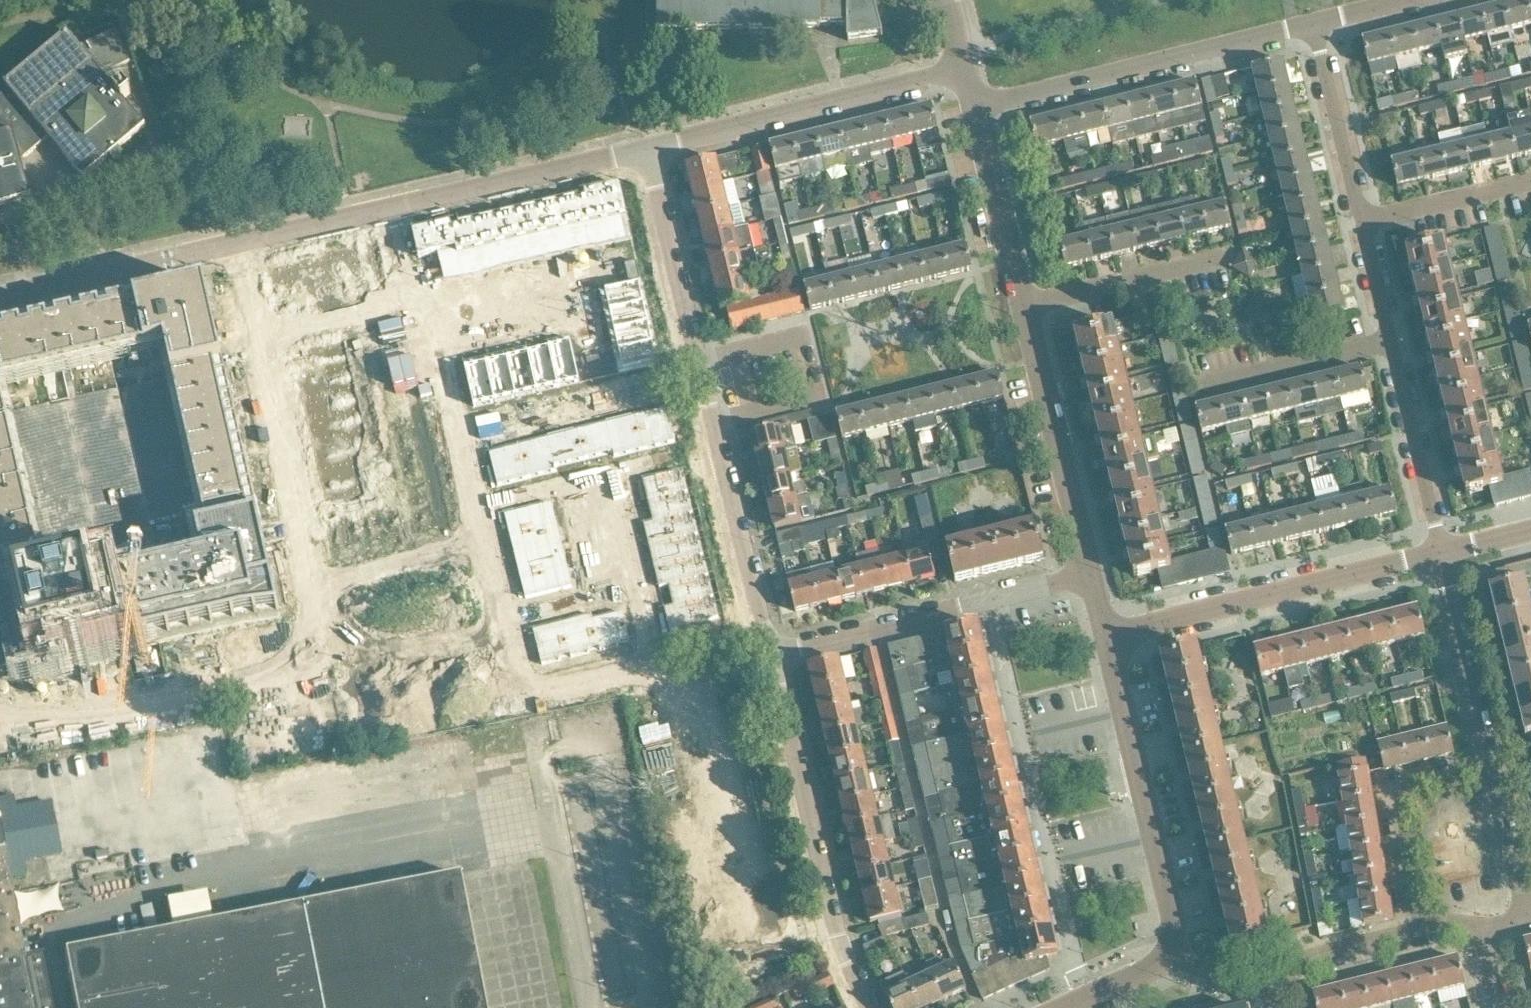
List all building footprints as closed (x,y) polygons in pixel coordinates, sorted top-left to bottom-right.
[(647,31),(660,30),(660,32),(661,32),(819,29),(819,26),(847,25),(847,34),(848,42),(883,36),(874,0),(647,0),(647,31)] [(1529,0),(1524,0),(1504,5),(1511,30),(1530,25),(1530,8),(1529,0)] [(1504,5),(1481,11),(1487,35),(1491,49),(1514,43),(1511,30),(1504,5)] [(1487,35),(1481,11),(1458,16),(1465,41),(1487,35)] [(1458,16),(1436,22),(1442,47),(1445,60),(1468,55),(1465,41),(1458,16)] [(1442,47),(1436,22),(1412,28),(1418,53),(1442,47)] [(1418,53),(1412,28),(1389,34),(1396,58),(1418,53)] [(29,154),(49,138),(83,179),(110,158),(114,162),(121,156),(117,151),(146,127),(124,101),(131,94),(124,85),(116,92),(102,75),(130,62),(116,31),(79,48),(68,33),(5,85),(9,90),(0,97),(0,206),(32,197),(23,160),(29,154)] [(1396,58),(1389,34),(1362,40),(1368,65),(1396,58)] [(1289,84),(1283,61),(1283,60),(1253,67),(1259,91),(1289,84)] [(1509,71),(1497,74),(1499,81),(1511,78),(1509,71)] [(1499,81),(1497,74),(1484,77),(1486,84),(1499,81)] [(1211,79),(1203,81),(1208,103),(1230,98),(1224,76),(1211,80),(1211,79)] [(1523,82),(1525,91),(1530,89),(1530,80),(1523,82)] [(1197,82),(1173,88),(1183,128),(1206,123),(1207,122),(1197,82)] [(1462,82),(1450,85),(1452,93),(1464,90),(1462,82)] [(1525,91),(1523,82),(1510,86),(1512,94),(1525,91)] [(1294,107),(1289,84),(1259,91),(1265,114),(1294,107)] [(1452,93),(1450,85),(1438,88),(1440,96),(1452,93)] [(1173,88),(1150,94),(1160,134),(1183,128),(1173,88)] [(1492,98),(1490,91),(1478,94),(1480,102),(1492,98)] [(1416,93),(1404,96),(1406,104),(1418,101),(1416,93)] [(1150,94),(1127,99),(1137,140),(1160,134),(1150,94)] [(1478,94),(1465,97),(1467,104),(1480,102),(1478,94)] [(1406,104),(1404,96),(1392,99),(1394,107),(1406,104)] [(1127,99),(1103,105),(1109,130),(1113,145),(1137,140),(1127,99)] [(1443,102),(1431,105),(1433,113),(1435,112),(1445,110),(1443,102)] [(1109,130),(1103,105),(1080,111),(1087,136),(1109,130)] [(1433,113),(1431,105),(1419,108),(1421,115),(1433,113)] [(932,106),(909,112),(915,136),(919,152),(942,146),(938,130),(932,106)] [(1300,130),(1294,107),(1265,114),(1270,137),(1300,130)] [(1080,111),(1058,116),(1064,141),(1068,157),(1090,151),(1087,136),(1080,111)] [(915,136),(909,112),(885,117),(891,142),(915,136)] [(1218,113),(1211,115),(1214,127),(1222,125),(1218,113)] [(1395,122),(1393,114),(1381,117),(1383,125),(1395,122)] [(1064,141),(1058,116),(1031,123),(1037,148),(1064,141)] [(1508,121),(1511,133),(1517,158),(1530,155),(1530,116),(1508,121)] [(885,117),(862,123),(870,156),(893,150),(891,142),(885,117)] [(862,123),(839,129),(848,165),(849,169),(872,163),(870,156),(862,123)] [(1225,137),(1222,125),(1214,127),(1217,139),(1225,137)] [(839,129),(817,134),(823,159),(825,170),(848,165),(839,129)] [(1306,153),(1300,130),(1270,137),(1276,160),(1306,153)] [(1486,130),(1463,136),(1465,144),(1471,169),(1494,163),(1488,138),(1486,130)] [(1462,131),(1438,137),(1441,149),(1448,175),(1471,169),(1465,144),(1463,136),(1462,131)] [(1517,158),(1511,133),(1488,138),(1494,163),(1517,158)] [(817,134),(794,140),(800,164),(803,178),(824,173),(825,170),(823,159),(817,134)] [(794,140),(770,146),(776,170),(780,184),(803,178),(800,164),(794,140)] [(1213,152),(1211,144),(1199,147),(1201,155),(1213,152)] [(770,172),(764,147),(751,150),(757,175),(770,172)] [(1176,147),(1164,150),(1165,156),(1167,163),(1179,160),(1177,153),(1176,147)] [(1448,175),(1441,149),(1418,155),(1424,180),(1448,175)] [(1311,176),(1306,153),(1276,160),(1282,183),(1311,176)] [(741,170),(737,154),(686,166),(692,191),(723,183),(721,175),(741,170)] [(1424,180),(1418,155),(1391,162),(1397,187),(1424,180)] [(1167,163),(1165,156),(1153,159),(1155,166),(1167,163)] [(1230,159),(1223,161),(1225,173),(1233,172),(1230,159)] [(1206,169),(1204,161),(1191,164),(1193,172),(1206,169)] [(1131,164),(1119,167),(1121,175),(1133,172),(1131,164)] [(1193,172),(1191,164),(1179,167),(1181,175),(1193,172)] [(1121,175),(1119,167),(1107,170),(1108,178),(1121,175)] [(776,195),(770,172),(757,175),(763,198),(776,195)] [(1236,184),(1233,172),(1225,173),(1228,186),(1236,184)] [(1159,180),(1157,173),(1145,176),(1147,183),(1159,180)] [(1085,175),(1073,178),(1074,186),(1087,183),(1085,175)] [(952,185),(950,176),(937,179),(939,188),(952,185)] [(1145,176),(1133,179),(1135,186),(1147,183),(1145,176)] [(1317,199),(1311,176),(1282,183),(1287,206),(1317,199)] [(1074,186),(1073,178),(1060,181),(1062,189),(1074,186)] [(728,206),(723,183),(692,191),(698,214),(728,206)] [(620,184),(598,189),(605,221),(611,220),(627,216),(624,202),(623,195),(620,184)] [(1113,192),(1111,184),(1099,187),(1101,195),(1113,192)] [(916,185),(903,188),(905,196),(917,193),(916,185)] [(1101,195),(1099,187),(1087,190),(1089,198),(1101,195)] [(905,196),(903,188),(891,191),(893,199),(905,196)] [(579,197),(578,197),(584,226),(605,221),(598,189),(584,192),(585,198),(579,199),(579,197)] [(873,196),(875,204),(882,202),(880,194),(873,196)] [(944,202),(942,194),(930,197),(932,205),(944,202)] [(763,198),(760,199),(766,223),(773,221),(782,218),(778,204),(776,195),(763,198)] [(1063,204),(1061,196),(1049,199),(1051,207),(1063,204)] [(558,201),(557,202),(563,231),(584,226),(578,197),(563,200),(564,203),(558,204),(558,201)] [(869,197),(857,200),(859,207),(871,204),(869,197)] [(932,205),(930,197),(918,200),(920,208),(932,205)] [(1199,198),(1176,204),(1185,239),(1208,233),(1202,209),(1199,198)] [(1323,222),(1317,199),(1287,206),(1293,229),(1323,222)] [(859,207),(857,200),(845,203),(847,210),(859,207)] [(536,206),(542,235),(563,231),(557,202),(542,205),(543,207),(537,209),(536,206)] [(740,203),(728,206),(698,214),(703,238),(734,230),(746,227),(740,203)] [(908,210),(906,203),(884,208),(886,216),(908,210)] [(1231,227),(1226,203),(1202,209),(1208,233),(1231,227)] [(1176,204),(1154,209),(1162,244),(1185,239),(1176,204)] [(515,211),(514,211),(521,240),(542,235),(536,206),(521,210),(522,212),(516,214),(515,211)] [(1241,206),(1233,207),(1236,219),(1244,218),(1241,206)] [(823,208),(811,211),(813,219),(825,216),(823,208)] [(886,216),(884,208),(872,211),(874,219),(886,216)] [(1153,209),(1130,215),(1138,250),(1162,244),(1154,209),(1153,209)] [(494,216),(493,216),(500,245),(521,240),(514,211),(500,214),(501,217),(495,218),(494,216)] [(811,211),(799,214),(801,222),(813,219),(811,211)] [(1130,215),(1107,220),(1115,255),(1138,250),(1130,215)] [(473,221),(472,221),(479,250),(500,245),(493,216),(479,219),(480,222),(474,223),(473,221)] [(627,216),(611,220),(616,243),(632,239),(633,239),(631,231),(629,223),(627,216)] [(852,224),(850,217),(839,220),(841,227),(852,224)] [(788,242),(782,218),(773,221),(779,244),(788,242)] [(1247,230),(1244,218),(1236,219),(1239,232),(1247,230)] [(841,227),(839,220),(826,223),(828,230),(841,227)] [(1107,220),(1084,225),(1086,236),(1092,261),(1115,255),(1107,220)] [(452,222),(451,222),(458,255),(479,250),(472,221),(458,224),(459,227),(453,228),(452,222)] [(451,222),(412,231),(418,259),(419,259),(438,254),(456,250),(457,255),(458,255),(451,222)] [(1328,244),(1323,222),(1293,229),(1298,252),(1328,244)] [(755,250),(749,227),(749,226),(746,227),(734,230),(703,238),(709,261),(755,250)] [(816,233),(814,226),(791,231),(793,239),(816,233)] [(1498,227),(1485,230),(1487,239),(1500,236),(1498,227)] [(1092,261),(1086,236),(1059,243),(1065,267),(1092,261)] [(1502,245),(1500,236),(1487,239),(1489,248),(1502,245)] [(350,245),(349,245),(351,251),(360,290),(378,286),(374,269),(394,264),(388,237),(350,245)] [(1449,264),(1444,241),(1407,249),(1412,273),(1449,264)] [(793,265),(788,242),(779,244),(785,267),(793,265)] [(1334,268),(1328,244),(1298,252),(1304,275),(1334,268)] [(1504,254),(1502,245),(1489,248),(1492,257),(1504,254)] [(973,269),(967,246),(943,252),(949,275),(973,269)] [(918,247),(895,253),(897,263),(903,287),(926,281),(920,257),(918,247)] [(760,275),(755,250),(709,261),(715,285),(753,275),(753,276),(760,275)] [(1260,260),(1243,250),(1232,268),(1260,260)] [(332,256),(331,256),(342,304),(363,299),(360,290),(351,251),(341,253),(342,258),(333,260),(332,256)] [(949,275),(943,252),(920,257),(926,281),(949,275)] [(1506,262),(1504,254),(1492,257),(1494,265),(1506,262)] [(311,260),(310,261),(321,309),(342,304),(331,256),(320,258),(321,263),(312,265),(311,260)] [(1250,278),(1260,260),(1232,268),(1250,278)] [(289,266),(287,266),(296,304),(297,304),(317,300),(308,261),(298,263),(299,267),(289,269),(289,266)] [(857,298),(851,274),(848,261),(825,266),(828,280),(834,304),(857,298)] [(880,293),(874,269),(872,261),(861,264),(863,271),(851,274),(857,298),(880,293)] [(637,262),(625,265),(630,283),(641,280),(637,262)] [(1509,271),(1506,262),(1494,265),(1496,274),(1509,271)] [(903,287),(897,263),(874,269),(880,293),(903,287)] [(1463,321),(1449,264),(1412,273),(1418,297),(1412,298),(1415,308),(1420,307),(1426,330),(1463,321)] [(797,280),(793,265),(785,267),(789,282),(797,280)] [(268,270),(267,271),(275,309),(296,304),(287,266),(278,268),(279,272),(269,275),(268,270)] [(1340,291),(1334,268),(1304,275),(1310,298),(1340,291)] [(1511,280),(1509,271),(1496,274),(1498,283),(1511,280)] [(759,299),(753,276),(753,275),(715,285),(721,309),(726,307),(738,304),(750,301),(759,299)] [(834,304),(828,280),(804,286),(811,310),(834,304)] [(10,589),(12,602),(1,604),(2,607),(4,607),(8,626),(6,627),(7,630),(9,629),(13,649),(12,649),(12,652),(14,652),(18,672),(17,672),(17,675),(18,675),(21,675),(21,673),(40,669),(40,671),(43,670),(43,668),(61,664),(61,666),(64,665),(64,663),(83,659),(83,661),(86,660),(86,658),(105,654),(105,656),(108,655),(126,651),(129,650),(129,649),(130,649),(127,636),(146,632),(146,636),(149,636),(149,631),(167,627),(168,631),(171,631),(170,627),(188,622),(189,627),(192,626),(191,622),(210,617),(211,622),(214,621),(213,617),(232,613),(233,617),(236,616),(235,612),(253,608),(254,612),(257,611),(256,607),(275,603),(276,607),(279,606),(265,543),(259,517),(258,514),(250,516),(216,365),(224,363),(219,343),(210,345),(207,335),(217,333),(206,283),(188,287),(189,294),(180,296),(179,289),(162,293),(163,300),(154,302),(153,295),(138,298),(137,294),(134,294),(135,300),(83,312),(60,317),(51,319),(34,323),(22,326),(21,320),(19,321),(20,325),(5,329),(6,335),(0,337),(0,591),(10,589)] [(630,286),(600,292),(600,293),(605,313),(647,304),(645,292),(645,291),(642,292),(641,285),(643,285),(643,283),(630,286)] [(1514,293),(1512,285),(1499,288),(1501,297),(1514,293)] [(805,312),(799,289),(788,292),(793,315),(805,312)] [(1345,314),(1340,291),(1310,298),(1315,322),(1345,314)] [(793,315),(788,292),(775,295),(780,318),(793,315)] [(1516,302),(1514,293),(1501,297),(1503,305),(1516,302)] [(780,318),(775,295),(762,298),(768,321),(780,318)] [(1271,308),(1254,297),(1244,314),(1271,308)] [(762,298),(759,299),(750,301),(756,324),(768,321),(762,298)] [(756,324),(750,301),(738,304),(744,327),(756,324)] [(1518,311),(1516,302),(1503,305),(1505,314),(1518,311)] [(647,304),(605,313),(609,333),(652,323),(649,312),(649,311),(647,312),(645,305),(648,304),(647,304)] [(744,327),(738,304),(726,307),(732,330),(744,327)] [(578,307),(570,309),(573,321),(580,319),(578,307)] [(1261,324),(1271,308),(1244,314),(1261,324)] [(553,309),(541,312),(543,320),(555,317),(553,309)] [(1166,309),(1153,312),(1155,321),(1168,318),(1166,309)] [(1520,320),(1518,311),(1505,314),(1508,323),(1520,320)] [(541,312),(529,315),(531,323),(543,320),(541,312)] [(1170,326),(1168,318),(1155,321),(1157,329),(1170,326)] [(511,319),(499,321),(501,329),(513,327),(511,319)] [(580,319),(573,321),(575,332),(583,330),(580,319)] [(380,320),(368,322),(370,330),(382,328),(380,320)] [(1522,329),(1520,320),(1508,323),(1510,332),(1522,329)] [(499,321),(487,324),(489,332),(501,329),(499,321)] [(1477,378),(1463,321),(1426,330),(1432,354),(1426,356),(1428,365),(1434,364),(1440,387),(1477,378)] [(652,323),(609,333),(614,353),(656,343),(654,332),(654,331),(651,331),(650,325),(652,324),(652,323)] [(1118,347),(1112,323),(1075,332),(1081,356),(1118,347)] [(359,325),(347,327),(349,335),(360,333),(359,325)] [(1172,335),(1170,326),(1157,329),(1160,338),(1172,335)] [(347,327),(335,330),(337,338),(349,335),(347,327)] [(469,328),(457,331),(459,339),(471,336),(469,328)] [(1525,337),(1522,329),(1510,332),(1512,340),(1525,337)] [(317,334),(305,337),(307,345),(318,342),(317,334)] [(1174,344),(1172,335),(1160,338),(1162,347),(1174,344)] [(305,337),(293,340),(295,348),(307,345),(305,337)] [(570,338),(548,343),(559,388),(580,383),(581,382),(571,342),(570,338)] [(1515,353),(1528,350),(1526,342),(1513,345),(1515,353)] [(340,343),(286,356),(291,378),(345,365),(340,343)] [(386,343),(378,345),(381,357),(389,355),(386,343)] [(528,348),(527,348),(537,392),(538,392),(539,394),(541,394),(541,392),(559,388),(548,343),(549,348),(529,352),(528,348)] [(656,343),(614,353),(619,374),(661,364),(658,351),(656,351),(654,345),(657,344),(656,343)] [(1176,353),(1174,344),(1162,347),(1164,356),(1176,353)] [(1132,405),(1118,347),(1081,356),(1087,380),(1081,381),(1084,391),(1089,390),(1095,413),(1132,405)] [(527,348),(506,353),(516,397),(517,397),(518,399),(520,398),(520,396),(537,392),(527,348)] [(581,348),(573,350),(576,362),(584,360),(581,348)] [(1530,358),(1528,350),(1515,353),(1517,360),(1530,358)] [(506,353),(485,358),(495,402),(496,402),(497,404),(499,403),(499,401),(516,397),(506,353)] [(1179,362),(1176,353),(1164,356),(1166,365),(1179,362)] [(389,355),(381,357),(384,369),(392,367),(389,355)] [(464,363),(463,363),(473,406),(473,407),(495,402),(485,358),(464,363)] [(1530,358),(1517,360),(1519,368),(1530,365),(1530,364),(1530,358)] [(584,360),(576,362),(579,373),(586,372),(584,360)] [(345,365),(291,378),(291,379),(297,377),(302,397),(350,386),(345,365)] [(1519,368),(1521,376),(1530,374),(1530,365),(1519,368)] [(1182,376),(1180,368),(1180,367),(1167,370),(1169,379),(1182,376)] [(1369,392),(1363,367),(1334,374),(1340,399),(1369,392)] [(1005,399),(999,373),(975,379),(981,404),(1005,399)] [(1334,374),(1311,379),(1317,404),(1321,420),(1344,415),(1340,399),(1334,374)] [(1521,376),(1523,384),(1530,382),(1530,374),(1521,376)] [(1184,385),(1182,376),(1169,379),(1171,388),(1184,385)] [(1491,435),(1477,378),(1440,387),(1445,411),(1440,412),(1442,422),(1448,421),(1453,445),(1491,435)] [(981,404),(975,379),(952,385),(959,410),(981,404)] [(1311,379),(1288,385),(1294,410),(1295,410),(1299,424),(1321,418),(1317,404),(1311,379)] [(1523,384),(1525,391),(1530,390),(1530,382),(1523,384)] [(402,384),(394,386),(396,398),(404,396),(402,384)] [(959,410),(952,385),(929,391),(935,416),(959,410)] [(1186,394),(1184,385),(1171,388),(1173,397),(1186,394)] [(1294,410),(1288,385),(1265,391),(1271,415),(1294,410)] [(350,386),(302,397),(306,418),(355,407),(354,407),(345,409),(341,390),(350,387),(350,386)] [(935,416),(929,391),(906,396),(912,422),(913,421),(916,433),(938,428),(935,416)] [(1271,415),(1265,391),(1242,396),(1248,421),(1249,421),(1271,415)] [(1188,403),(1186,394),(1173,397),(1176,406),(1188,403)] [(404,396),(396,398),(399,410),(407,408),(404,396)] [(912,422),(906,396),(883,402),(889,428),(912,422)] [(1248,421),(1242,396),(1219,402),(1225,427),(1226,426),(1229,438),(1252,432),(1249,421),(1248,421)] [(889,428),(883,402),(860,408),(866,433),(889,428)] [(1225,427),(1219,402),(1196,407),(1202,432),(1225,427)] [(1190,412),(1190,409),(1188,403),(1176,406),(1178,415),(1190,412)] [(1132,405),(1095,413),(1100,437),(1095,438),(1098,448),(1103,447),(1108,470),(1145,461),(1160,458),(1154,436),(1140,439),(1132,405)] [(355,407),(306,418),(311,440),(359,429),(355,407)] [(866,433),(860,408),(837,414),(843,439),(866,433)] [(648,413),(635,416),(644,450),(676,442),(675,438),(672,424),(669,424),(665,409),(662,409),(663,413),(649,417),(648,413)] [(1193,421),(1190,412),(1178,415),(1180,424),(1193,421)] [(608,421),(606,421),(615,457),(644,450),(635,416),(633,416),(633,415),(630,415),(631,417),(608,423),(608,421)] [(837,440),(831,416),(809,421),(815,444),(828,441),(828,442),(837,440)] [(606,423),(577,430),(585,460),(613,453),(614,458),(615,457),(606,421),(605,421),(606,423)] [(380,424),(372,426),(374,438),(382,436),(380,424)] [(372,426),(364,428),(366,439),(374,438),(372,426)] [(797,449),(792,426),(752,435),(758,459),(797,449)] [(1196,433),(1194,426),(1182,428),(1184,436),(1196,433)] [(550,435),(548,436),(557,472),(556,467),(585,460),(577,430),(575,431),(575,429),(572,430),(572,432),(550,437),(550,435)] [(1197,441),(1196,433),(1184,436),(1186,444),(1197,441)] [(1362,434),(1350,436),(1352,444),(1364,441),(1362,434)] [(1502,479),(1491,435),(1453,445),(1459,468),(1453,470),(1456,480),(1462,478),(1465,494),(1489,488),(1503,485),(1502,479)] [(548,438),(519,445),(527,479),(557,472),(548,436),(547,436),(548,438)] [(1352,444),(1350,436),(1338,440),(1340,447),(1352,444)] [(840,451),(837,440),(828,442),(831,453),(840,451)] [(1199,449),(1197,441),(1186,444),(1187,452),(1199,449)] [(1382,452),(1381,444),(1368,447),(1370,455),(1382,452)] [(492,451),(489,452),(497,487),(527,479),(519,445),(506,448),(507,451),(493,455),(492,451)] [(1317,445),(1304,448),(1306,455),(1319,452),(1317,445)] [(1306,455),(1304,448),(1292,451),(1294,459),(1306,455)] [(803,472),(797,449),(758,459),(764,482),(791,476),(790,475),(803,472)] [(1201,457),(1199,449),(1187,452),(1189,460),(1201,457)] [(1006,454),(1008,462),(1020,459),(1018,451),(1006,454)] [(1280,454),(1270,456),(1258,459),(1260,467),(1282,461),(1280,454)] [(1345,461),(1343,454),(1331,457),(1333,464),(1345,461)] [(373,456),(365,458),(367,470),(375,468),(373,456)] [(387,457),(379,459),(382,471),(390,469),(387,457)] [(1203,464),(1201,457),(1189,460),(1191,467),(1203,464)] [(1333,464),(1331,457),(1319,460),(1321,467),(1333,464)] [(1260,467),(1258,459),(1246,462),(1248,470),(1260,467)] [(983,460),(971,463),(973,470),(985,467),(983,460)] [(1159,518),(1145,461),(1108,470),(1114,494),(1108,495),(1111,505),(1116,504),(1122,527),(1159,518)] [(973,470),(971,463),(959,466),(961,474),(973,470)] [(1216,463),(1213,467),(1211,470),(1222,476),(1226,469),(1216,463)] [(1205,472),(1203,464),(1191,467),(1193,475),(1205,472)] [(1298,472),(1297,465),(1284,468),(1286,475),(1298,472)] [(660,467),(649,470),(651,478),(662,475),(660,467)] [(1286,475),(1284,468),(1272,471),(1274,478),(1286,475)] [(649,470),(637,473),(639,481),(651,478),(649,470)] [(681,470),(642,480),(648,502),(689,492),(686,479),(685,478),(683,479),(681,472),(684,472),(683,470),(681,470)] [(880,485),(879,485),(881,493),(903,488),(899,471),(878,476),(880,485)] [(937,471),(925,474),(927,482),(939,479),(937,471)] [(1530,477),(1530,474),(1530,472),(1515,476),(1521,501),(1530,498),(1530,481),(1530,477)] [(849,486),(846,474),(836,476),(839,488),(849,486)] [(927,482),(925,474),(913,477),(915,485),(927,482)] [(601,475),(589,478),(591,486),(603,483),(601,475)] [(793,487),(791,476),(764,482),(769,505),(808,496),(805,484),(793,487)] [(1252,484),(1251,476),(1239,479),(1240,487),(1252,484)] [(1521,501),(1515,476),(1502,479),(1503,485),(1508,504),(1521,501)] [(1208,485),(1206,477),(1195,480),(1196,488),(1208,485)] [(589,478),(577,481),(579,489),(591,486),(589,478)] [(1240,487),(1239,479),(1226,482),(1228,490),(1240,487)] [(1361,483),(1338,489),(1347,527),(1370,521),(1364,496),(1361,483)] [(881,493),(879,485),(867,489),(869,496),(881,493)] [(1210,493),(1208,485),(1196,488),(1198,496),(1210,493)] [(1508,504),(1503,485),(1489,488),(1494,507),(1508,504)] [(854,509),(849,486),(839,488),(836,489),(839,501),(843,500),(846,511),(854,509)] [(1324,532),(1347,527),(1337,488),(1314,494),(1318,507),(1324,532)] [(1396,514),(1390,489),(1364,496),(1370,521),(1396,514)] [(652,522),(643,524),(643,525),(694,513),(691,500),(691,499),(688,500),(686,493),(689,493),(689,492),(648,502),(652,522)] [(1212,501),(1210,493),(1198,496),(1200,504),(1212,501)] [(368,495),(356,498),(358,506),(370,503),(368,495)] [(544,496),(532,498),(534,506),(546,504),(544,496)] [(814,520),(808,496),(769,505),(775,529),(814,520)] [(356,498),(345,501),(346,509),(358,506),(356,498)] [(532,498),(520,501),(522,509),(534,506),(532,498)] [(602,501),(604,512),(612,510),(609,499),(602,501)] [(1213,509),(1212,501),(1200,504),(1202,512),(1213,509)] [(552,502),(504,514),(509,536),(557,524),(552,502)] [(595,502),(588,504),(591,516),(599,514),(596,502),(595,502)] [(398,504),(390,506),(393,518),(401,516),(398,504)] [(1324,532),(1318,507),(1295,513),(1301,538),(1324,532)] [(882,509),(881,509),(869,512),(871,521),(884,518),(882,509)] [(1215,517),(1213,509),(1202,512),(1204,519),(1215,517)] [(612,510),(604,512),(607,524),(608,524),(615,522),(612,510)] [(871,521),(869,512),(846,518),(848,527),(871,521)] [(694,513),(643,525),(649,546),(699,534),(696,521),(696,520),(693,521),(692,514),(694,514),(694,513)] [(1301,538),(1295,513),(1272,519),(1278,544),(1301,538)] [(599,514),(591,516),(594,528),(601,526),(602,526),(599,514)] [(401,516),(393,518),(395,529),(403,527),(401,516)] [(944,563),(933,516),(921,519),(926,542),(904,548),(905,555),(912,583),(936,577),(933,566),(944,563)] [(1217,524),(1215,517),(1204,519),(1206,527),(1217,524)] [(362,520),(361,520),(369,554),(371,554),(370,550),(385,547),(386,551),(399,548),(393,518),(363,524),(362,520)] [(848,527),(846,518),(822,524),(825,533),(826,532),(848,527)] [(1170,562),(1159,518),(1122,527),(1128,551),(1122,552),(1124,562),(1130,560),(1134,576),(1158,570),(1171,567),(1170,562)] [(1278,544),(1272,519),(1249,525),(1255,550),(1278,544)] [(361,520),(331,527),(339,561),(342,561),(341,557),(356,554),(357,557),(369,554),(361,520)] [(557,524),(509,536),(515,557),(563,545),(557,524)] [(822,524),(799,530),(804,547),(805,547),(828,541),(826,532),(825,533),(822,524)] [(1045,559),(1036,525),(991,536),(1000,571),(1045,559)] [(1255,550),(1249,525),(1224,531),(1231,556),(1255,550)] [(1220,536),(1218,529),(1206,532),(1208,538),(1220,536)] [(804,547),(799,530),(776,535),(782,557),(806,551),(805,547),(804,547)] [(699,534),(649,546),(654,567),(704,555),(701,542),(701,541),(698,542),(697,535),(699,535),(699,534)] [(1000,571),(991,536),(946,547),(955,582),(1000,571)] [(1221,542),(1220,536),(1208,538),(1209,545),(1221,542)] [(612,543),(615,554),(623,552),(620,541),(612,543)] [(1223,549),(1221,542),(1209,545),(1211,552),(1223,549)] [(606,544),(598,546),(601,558),(609,556),(606,544)] [(563,545),(515,557),(520,578),(568,566),(563,545)] [(1229,573),(1223,549),(1211,552),(1190,557),(1196,581),(1229,573)] [(881,561),(882,561),(879,551),(856,556),(859,567),(858,567),(865,595),(888,589),(881,561)] [(623,552),(615,554),(618,566),(626,564),(623,552)] [(704,555),(654,567),(659,588),(710,576),(706,563),(706,562),(704,563),(702,556),(705,556),(704,555)] [(912,583),(905,555),(882,561),(881,561),(888,589),(912,583)] [(609,556),(601,558),(604,569),(612,568),(612,567),(609,556)] [(1196,581),(1190,557),(1170,562),(1171,567),(1158,570),(1163,589),(1196,581)] [(1519,565),(1524,586),(1530,584),(1530,562),(1519,565)] [(835,573),(836,573),(834,565),(810,571),(819,606),(842,600),(835,573)] [(1524,586),(1519,565),(1505,569),(1506,576),(1510,590),(1524,586)] [(568,566),(520,578),(525,600),(573,588),(568,566)] [(865,595),(858,567),(836,573),(835,573),(842,600),(865,595)] [(819,606),(810,571),(787,577),(789,586),(795,612),(819,606)] [(710,576),(659,588),(659,589),(669,587),(673,606),(664,608),(664,609),(715,597),(712,584),(711,583),(709,584),(707,577),(710,577),(710,576)] [(1524,586),(1510,590),(1506,576),(1492,579),(1494,589),(1490,590),(1497,619),(1530,611),(1530,609),(1528,597),(1530,596),(1530,587),(1530,584),(1524,586)] [(623,584),(622,585),(625,596),(626,596),(633,594),(630,583),(623,584)] [(616,584),(604,587),(606,595),(618,592),(616,584)] [(567,590),(556,593),(558,600),(569,598),(567,590)] [(555,593),(544,595),(546,603),(557,601),(555,593)] [(715,597),(664,609),(670,633),(679,630),(679,631),(699,626),(698,624),(720,618),(717,605),(717,604),(714,605),(712,598),(715,597)] [(628,605),(628,606),(630,617),(638,615),(635,604),(628,605)] [(1425,636),(1418,608),(1390,615),(1396,643),(1425,636)] [(593,614),(592,614),(601,651),(620,646),(619,644),(628,642),(629,644),(631,643),(623,611),(622,611),(594,618),(593,614)] [(1497,619),(1503,643),(1497,645),(1498,650),(1530,642),(1530,611),(1497,619)] [(592,614),(562,621),(572,658),(591,653),(590,651),(599,649),(600,651),(601,651),(592,614)] [(638,615),(630,617),(633,629),(634,629),(641,627),(638,615)] [(1396,643),(1390,615),(1367,620),(1374,648),(1396,643)] [(1374,648),(1367,620),(1345,626),(1351,654),(1374,648)] [(562,621),(532,629),(541,666),(562,661),(561,658),(570,656),(571,658),(572,658),(562,621)] [(984,651),(977,624),(888,645),(895,673),(927,665),(926,664),(956,657),(956,658),(984,651)] [(1351,654),(1345,626),(1322,631),(1329,659),(1351,654)] [(1329,659),(1322,631),(1300,637),(1306,665),(1329,659)] [(1300,637),(1277,643),(1284,670),(1289,690),(1304,686),(1302,679),(1309,678),(1306,665),(1300,637)] [(1498,650),(1500,655),(1505,654),(1511,678),(1530,673),(1530,642),(1498,650)] [(1284,670),(1277,643),(1253,649),(1259,676),(1284,670)] [(1203,670),(1197,646),(1161,655),(1167,679),(1203,670)] [(882,673),(876,649),(865,652),(870,675),(882,673)] [(990,676),(984,651),(956,658),(962,683),(990,676)] [(844,682),(839,658),(808,666),(814,689),(844,682)] [(932,689),(927,665),(895,673),(901,698),(915,694),(932,689)] [(1209,695),(1203,670),(1167,679),(1173,703),(1209,695)] [(882,673),(870,675),(874,689),(885,686),(882,673)] [(1422,673),(1404,677),(1406,686),(1425,681),(1422,673)] [(1511,678),(1517,701),(1511,703),(1512,709),(1530,704),(1530,673),(1511,678)] [(996,701),(990,676),(962,683),(941,688),(948,713),(996,701)] [(1406,686),(1404,677),(1391,680),(1394,689),(1406,686)] [(850,705),(844,682),(814,689),(820,712),(850,705)] [(1375,684),(1359,688),(1361,697),(1378,693),(1375,684)] [(1361,697),(1359,688),(1346,691),(1348,700),(1361,697)] [(1417,699),(1415,690),(1390,696),(1393,705),(1417,699)] [(1209,697),(1209,695),(1173,703),(1179,728),(1215,719),(1211,704),(1226,701),(1224,693),(1209,697)] [(921,720),(915,694),(901,698),(907,723),(921,720)] [(887,695),(878,698),(882,712),(891,709),(887,695)] [(1330,696),(1315,699),(1317,708),(1332,704),(1330,696)] [(1292,699),(1268,705),(1272,719),(1296,713),(1292,699)] [(1317,708),(1315,699),(1301,703),(1303,712),(1317,708)] [(948,713),(921,720),(927,745),(954,739),(1002,727),(996,701),(948,713)] [(850,705),(820,712),(825,735),(857,727),(865,725),(859,702),(850,705)] [(1512,709),(1513,713),(1519,712),(1526,737),(1530,735),(1530,704),(1512,709)] [(1221,743),(1215,719),(1179,728),(1185,752),(1221,743)] [(927,745),(921,720),(907,723),(913,749),(927,745)] [(895,724),(885,727),(889,744),(899,742),(895,724)] [(1454,753),(1448,726),(1424,732),(1431,759),(1454,753)] [(863,751),(857,727),(825,735),(831,758),(863,751)] [(919,774),(1008,752),(1002,727),(954,739),(927,745),(913,749),(919,774)] [(1431,759),(1424,732),(1401,738),(1408,765),(1431,759)] [(1408,765),(1401,738),(1377,744),(1384,771),(1408,765)] [(899,742),(889,744),(893,758),(902,756),(899,742)] [(1226,768),(1221,743),(1185,752),(1191,776),(1226,768)] [(868,773),(863,751),(831,758),(837,781),(868,773)] [(1015,777),(1008,752),(919,774),(925,799),(1015,777)] [(902,756),(893,758),(895,767),(904,764),(902,756)] [(1372,797),(1369,775),(1369,774),(1368,774),(1365,762),(1338,766),(1340,777),(1339,777),(1343,802),(1372,797)] [(910,788),(904,764),(895,767),(901,790),(910,788)] [(1196,801),(1232,792),(1226,768),(1191,776),(1196,801)] [(868,773),(837,781),(842,804),(874,796),(881,795),(875,772),(868,773)] [(1021,803),(1015,777),(925,799),(931,825),(945,821),(1021,803)] [(914,802),(910,788),(901,790),(904,804),(914,802)] [(1301,789),(1292,791),(1296,810),(1304,808),(1301,789)] [(1238,816),(1232,792),(1196,801),(1202,825),(1238,816)] [(879,819),(874,796),(842,804),(848,827),(879,819)] [(1377,822),(1372,797),(1343,802),(1347,827),(1377,822)] [(914,802),(904,804),(906,813),(916,811),(914,802)] [(1021,803),(945,821),(951,846),(1027,828),(1021,803)] [(1308,827),(1304,808),(1296,810),(1299,829),(1308,827)] [(891,816),(879,819),(848,827),(853,850),(885,842),(896,839),(891,816)] [(1244,840),(1238,816),(1202,825),(1208,849),(1244,840)] [(921,833),(918,819),(908,821),(912,835),(921,833)] [(1351,851),(1381,846),(1377,822),(1347,827),(1351,851)] [(943,875),(1033,853),(1027,828),(951,846),(937,850),(943,875)] [(925,848),(921,833),(912,835),(915,850),(925,848)] [(1250,865),(1244,840),(1208,849),(1214,873),(1250,865)] [(1311,841),(1302,842),(1305,859),(1314,857),(1311,841)] [(890,865),(885,842),(853,850),(859,872),(890,865)] [(1385,870),(1381,846),(1351,851),(1355,875),(1385,870)] [(949,900),(1039,878),(1033,853),(943,875),(949,900)] [(929,864),(927,856),(914,859),(919,882),(932,879),(929,864)] [(1317,876),(1314,857),(1305,859),(1309,878),(1317,876)] [(896,888),(890,865),(859,872),(864,895),(896,888)] [(1256,889),(1250,865),(1214,873),(1220,898),(1256,889)] [(1389,895),(1385,870),(1355,875),(1359,900),(1389,895)] [(1045,904),(1039,878),(949,900),(955,926),(1045,904)] [(939,907),(932,879),(919,882),(926,910),(939,907)] [(902,915),(896,888),(864,895),(871,923),(902,915)] [(1262,913),(1256,889),(1220,898),(1226,922),(1262,913)] [(1320,889),(1311,891),(1315,907),(1324,906),(1320,889)] [(1359,900),(1347,902),(1352,930),(1364,927),(1364,925),(1393,920),(1389,895),(1359,900)] [(1052,929),(1045,904),(955,926),(961,949),(962,951),(1052,929)] [(1327,924),(1324,906),(1315,907),(1318,926),(1327,924)] [(1268,938),(1262,913),(1226,922),(1232,946),(1268,938)] [(930,925),(927,915),(901,921),(904,933),(930,925)] [(904,933),(901,921),(878,928),(883,938),(884,940),(888,938),(888,937),(904,933)] [(1058,955),(1053,933),(1052,929),(962,951),(974,978),(987,971),(999,966),(1011,960),(1013,964),(1023,959),(1032,978),(1049,970),(1046,958),(1058,955)] [(892,947),(888,938),(884,940),(883,938),(864,946),(869,957),(892,947)] [(78,967),(82,957),(0,969),(0,1007),(84,1007),(78,967)] [(486,957),(328,982),(332,1007),(494,1007),(486,957)] [(1458,958),(1431,965),(1438,993),(1441,1004),(1467,998),(1464,987),(1465,987),(1459,963),(1458,958)] [(937,959),(926,964),(931,975),(943,1001),(967,991),(955,964),(942,970),(937,959)] [(1023,959),(1013,964),(1022,983),(1032,978),(1023,959)] [(1022,983),(1013,964),(1011,960),(999,966),(1009,989),(1022,983)] [(1438,993),(1431,965),(1408,971),(1415,999),(1438,993)] [(1009,989),(999,966),(987,971),(998,994),(1009,989)] [(998,994),(987,971),(974,978),(985,1000),(998,994)] [(1415,999),(1408,971),(1386,976),(1393,1004),(1415,999)] [(834,986),(829,974),(806,984),(811,993),(810,994),(811,996),(834,986)] [(881,984),(892,1007),(919,1007),(909,985),(904,974),(881,984)] [(931,975),(909,985),(919,1007),(928,1007),(943,1001),(931,975)] [(1386,976),(1363,982),(1369,1007),(1394,1007),(1393,1004),(1386,976)] [(1363,982),(1340,988),(1345,1007),(1369,1007),(1363,982)] [(811,993),(806,984),(793,990),(797,999),(810,994),(811,993)] [(1340,988),(1313,994),(1316,1007),(1345,1007),(1340,988)] [(776,999),(764,1004),(765,1007),(777,1007),(780,1007),(776,999)]
